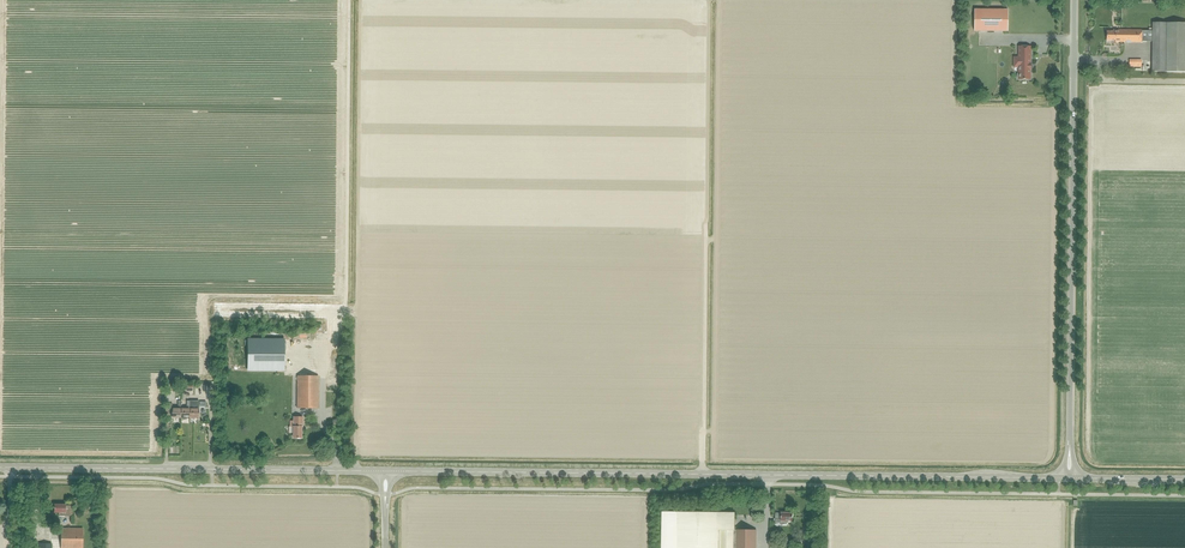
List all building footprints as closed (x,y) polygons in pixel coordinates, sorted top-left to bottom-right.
[(1008,10),(974,9),(974,31),(1007,31),(1008,10)] [(1170,23),(1153,23),(1152,28),(1149,28),(1149,31),(1142,31),(1142,30),(1113,30),(1113,32),(1106,31),(1106,35),(1107,35),(1107,40),(1115,40),(1115,42),(1142,42),(1152,42),(1152,71),(1184,72),(1184,23),(1170,23)] [(1018,46),(1018,56),(1018,73),(1017,74),(1017,77),(1018,79),(1030,79),(1030,69),(1031,69),(1031,63),(1030,63),(1030,46),(1018,46)] [(284,340),(248,339),(248,370),(284,371),(284,340)] [(318,408),(318,376),(297,376),(297,408),(318,408)] [(181,418),(181,409),(181,401),(178,401),(178,409),(172,409),(172,418),(181,418)] [(189,418),(190,409),(190,401),(186,401),(186,409),(181,409),(181,418),(189,418)] [(189,418),(198,418),(198,409),(198,401),(195,401),(195,409),(190,409),(189,418)] [(293,426),(293,438),(301,438),(301,427),(302,427),(302,417),(293,417),(293,426)] [(72,516),(73,506),(65,506),(65,505),(54,504),(54,512),(59,512),(59,516),(72,516)] [(792,521),(792,513),(780,512),(775,512),(775,527),(781,527),(781,524),(787,524),(787,521),(792,521)] [(662,513),(662,547),(756,547),(756,530),(734,530),(735,514),(662,513)] [(83,529),(61,528),(61,547),(82,547),(83,529)]
